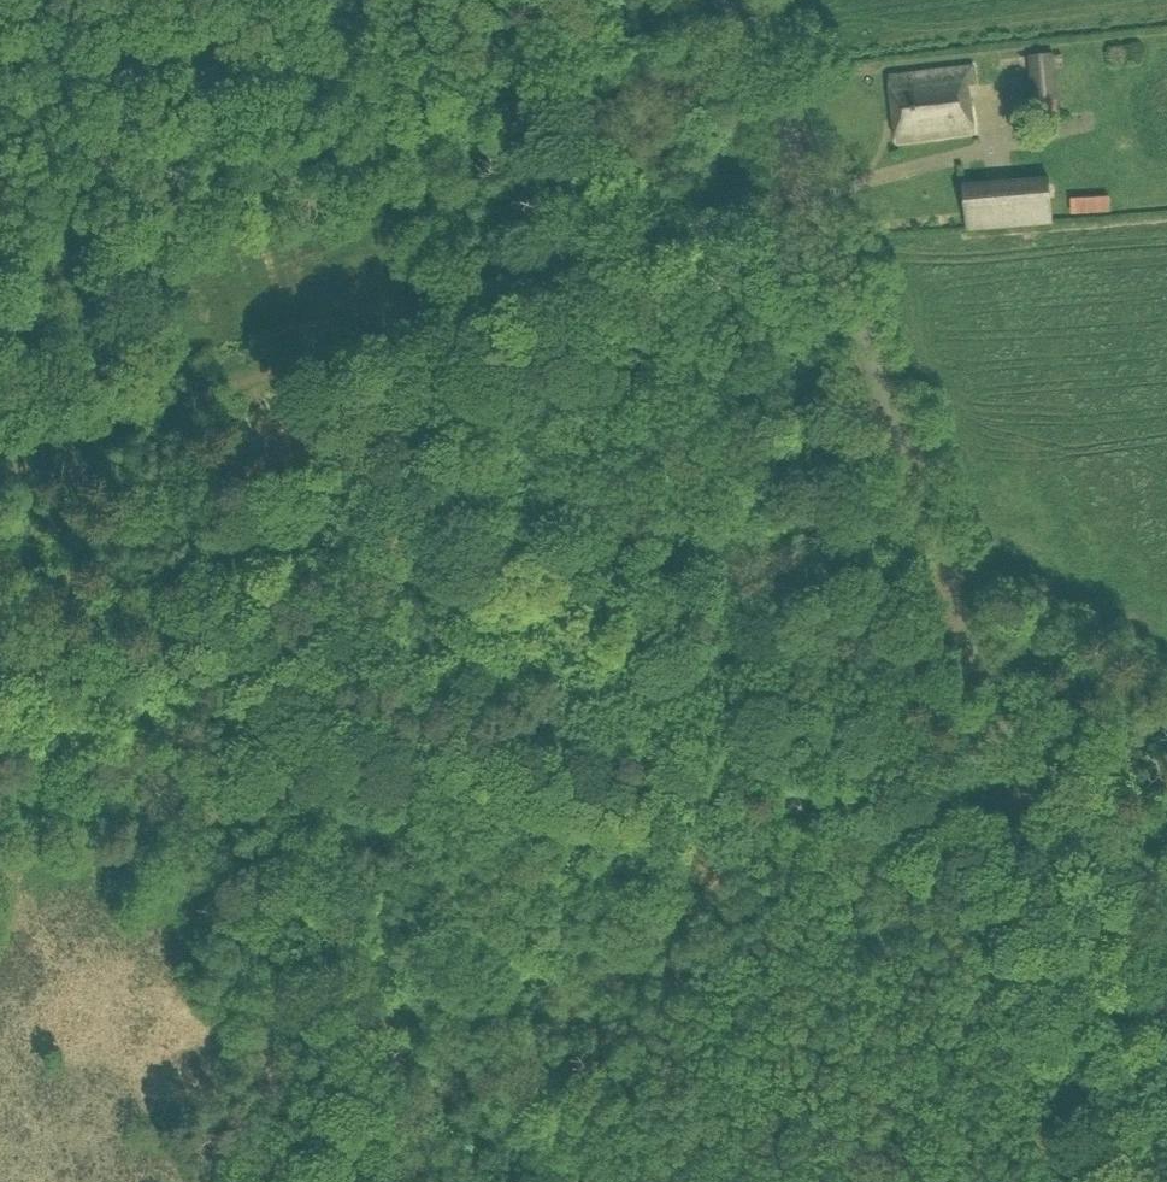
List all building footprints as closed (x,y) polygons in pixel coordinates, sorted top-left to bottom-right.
[(1059,113),(1054,53),(1030,55),(1035,115),(1059,113)] [(975,83),(973,64),(889,76),(898,141),(976,130),(969,84),(975,83)] [(1052,219),(1049,175),(963,182),(967,226),(1052,219)] [(1117,213),(1116,196),(1076,198),(1077,215),(1117,213)]
